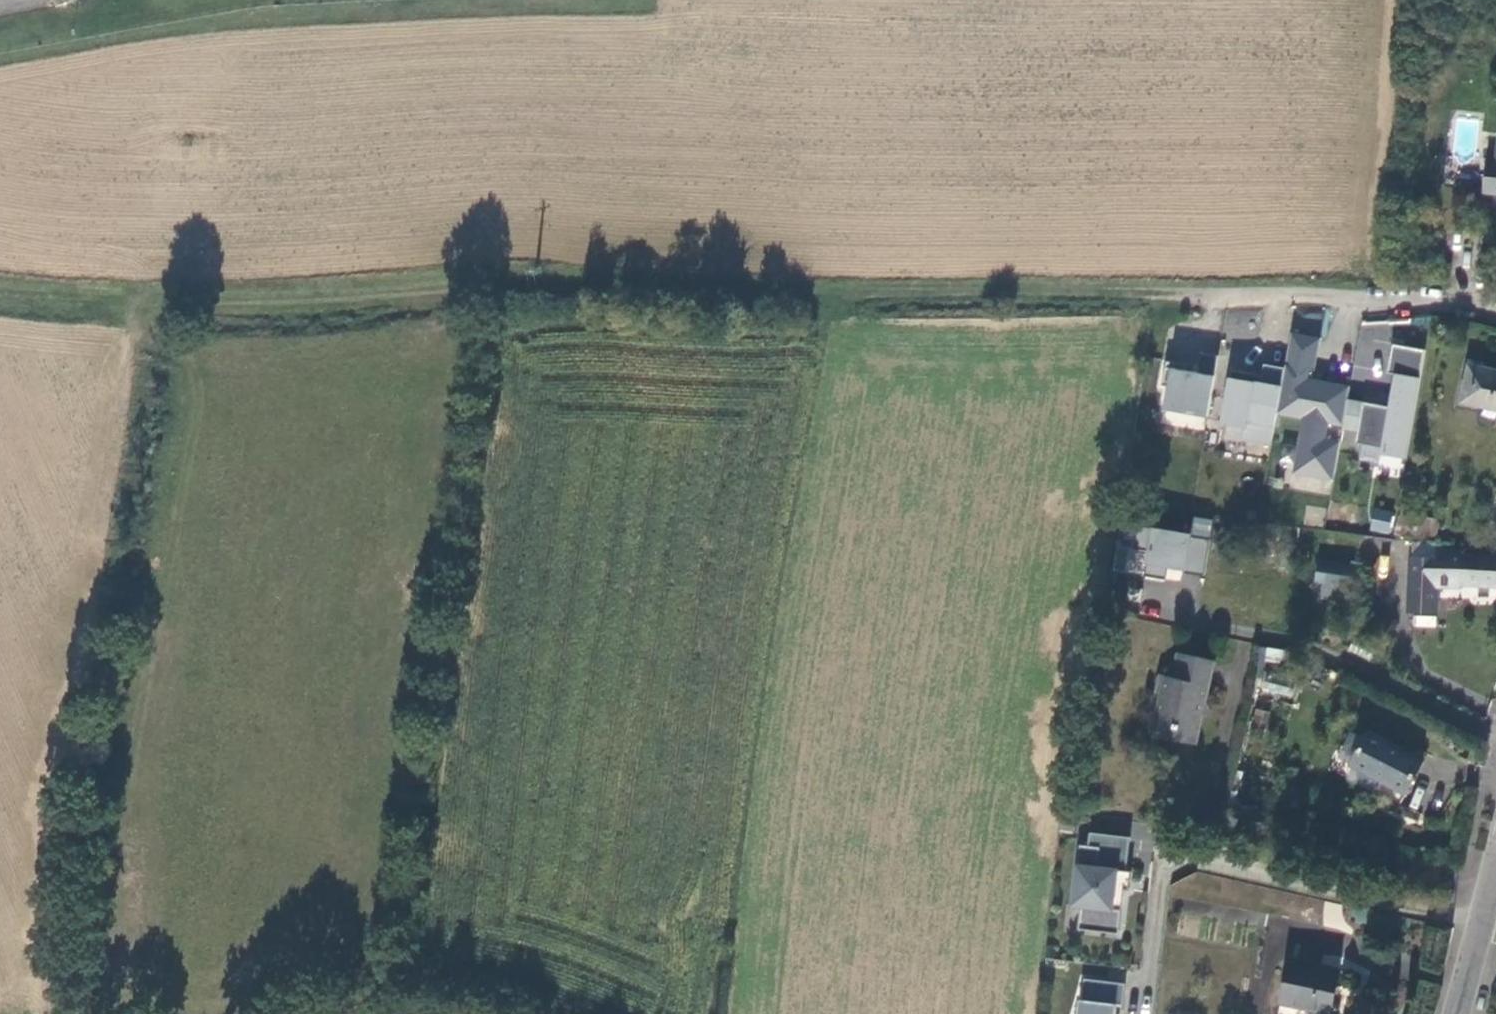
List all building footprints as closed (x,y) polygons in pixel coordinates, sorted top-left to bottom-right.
[(1408,461),(1423,348),(1389,343),(1391,324),(1359,320),(1351,378),(1389,383),(1386,405),(1347,399),(1349,385),(1313,380),(1322,313),(1293,310),(1284,379),(1227,371),(1218,438),(1271,445),(1275,415),(1299,418),(1291,475),(1333,481),(1339,437),(1358,439),(1356,454),(1408,461)] [(1213,373),(1215,360),(1195,357),(1193,370),(1213,373)] [(1495,411),(1495,371),(1468,365),(1461,403),(1495,411)] [(1166,368),(1161,412),(1208,417),(1212,373),(1166,368)] [(1374,507),(1367,528),(1388,535),(1395,513),(1374,507)] [(1153,530),(1145,577),(1166,580),(1168,569),(1203,575),(1209,541),(1153,530)] [(1436,549),(1436,559),(1409,558),(1407,613),(1437,615),(1438,588),(1453,589),(1453,587),(1495,588),(1495,556),(1462,554),(1462,551),(1436,549)] [(1352,565),(1318,560),(1315,582),(1349,587),(1352,565)] [(1153,736),(1196,745),(1202,718),(1208,714),(1210,705),(1206,700),(1214,661),(1178,653),(1173,677),(1160,674),(1156,693),(1162,695),(1153,736)] [(1406,793),(1423,760),(1368,731),(1350,764),(1344,778),(1399,807),(1406,793)] [(1106,907),(1122,909),(1124,889),(1129,889),(1131,870),(1126,870),(1130,837),(1090,832),(1089,845),(1081,844),(1073,903),(1082,904),(1079,928),(1103,931),(1106,907)] [(1106,907),(1103,931),(1119,933),(1122,909),(1106,907)] [(1329,1013),(1330,1013),(1340,970),(1290,959),(1280,1003),(1329,1013)] [(1125,984),(1084,979),(1082,1000),(1079,999),(1077,1013),(1121,1013),(1125,984)]
